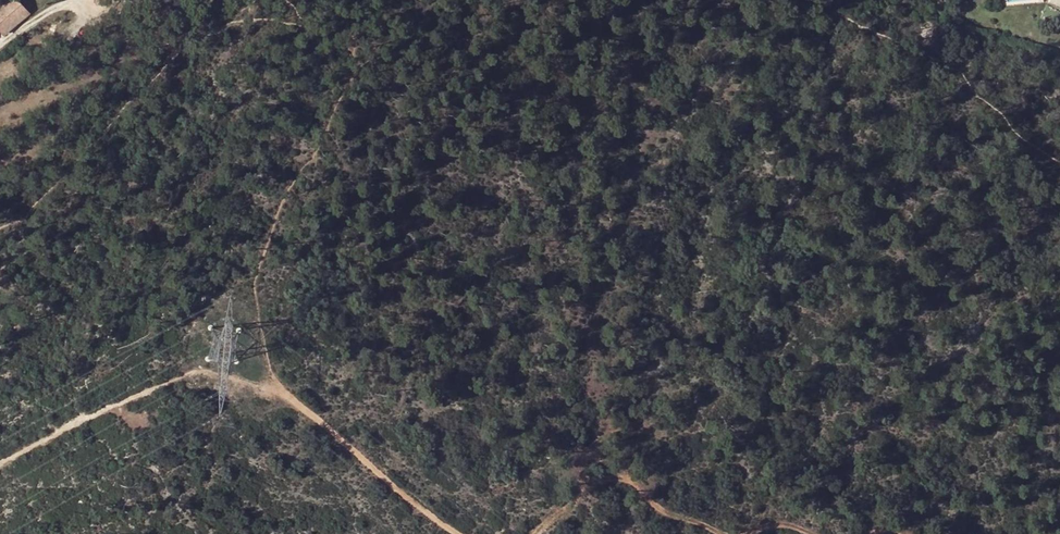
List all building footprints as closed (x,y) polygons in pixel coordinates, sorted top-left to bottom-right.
[(0,6),(0,29),(4,33),(28,13),(26,10),(32,5),(28,0),(7,0),(0,6)]
